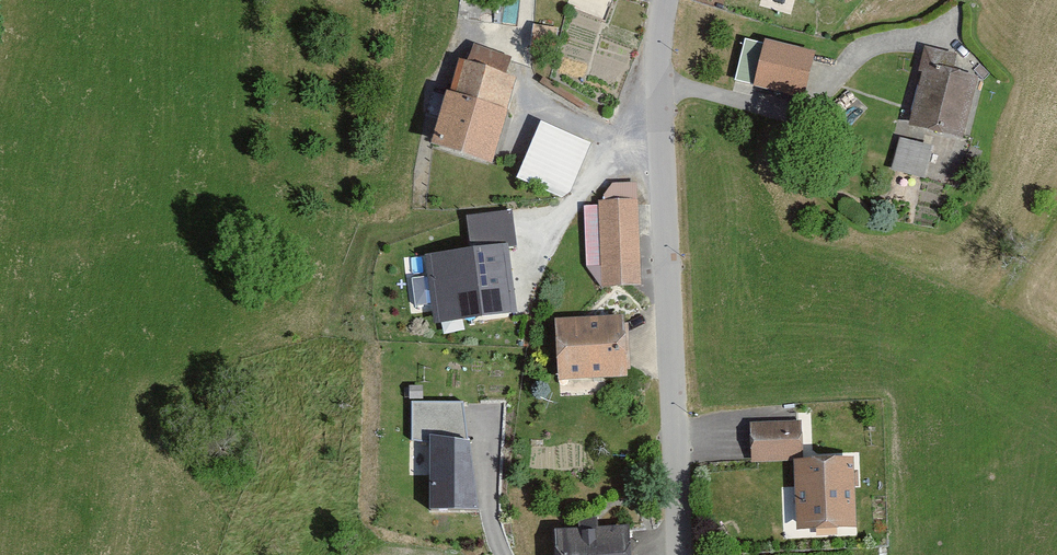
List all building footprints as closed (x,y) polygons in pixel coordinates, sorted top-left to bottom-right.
[(818,53),(768,41),(757,86),(807,98),(818,53)] [(477,45),(471,63),(509,76),(515,58),(477,45)] [(928,47),(922,71),(926,72),(914,124),(965,137),(979,80),(955,74),(960,54),(928,47)] [(471,63),(463,60),(435,143),(494,162),(521,79),(509,76),(471,63)] [(541,120),(516,178),(566,199),(591,141),(541,120)] [(936,147),(904,138),(895,169),(927,177),(936,147)] [(614,183),(600,205),(639,204),(639,182),(614,183)] [(600,205),(586,206),(590,266),(603,265),(604,286),(642,284),(639,204),(600,205)] [(465,215),(469,249),(508,244),(508,247),(517,246),(512,209),(465,215)] [(469,249),(424,256),(433,324),(518,313),(508,247),(508,244),(469,249)] [(625,315),(558,318),(561,377),(628,374),(625,315)] [(804,422),(753,424),(754,456),(805,454),(804,422)] [(480,509),(468,440),(431,434),(429,509),(480,509)] [(855,459),(798,460),(800,530),(849,529),(848,488),(856,488),(855,459)] [(556,531),(558,554),(633,554),(631,527),(556,531)]
